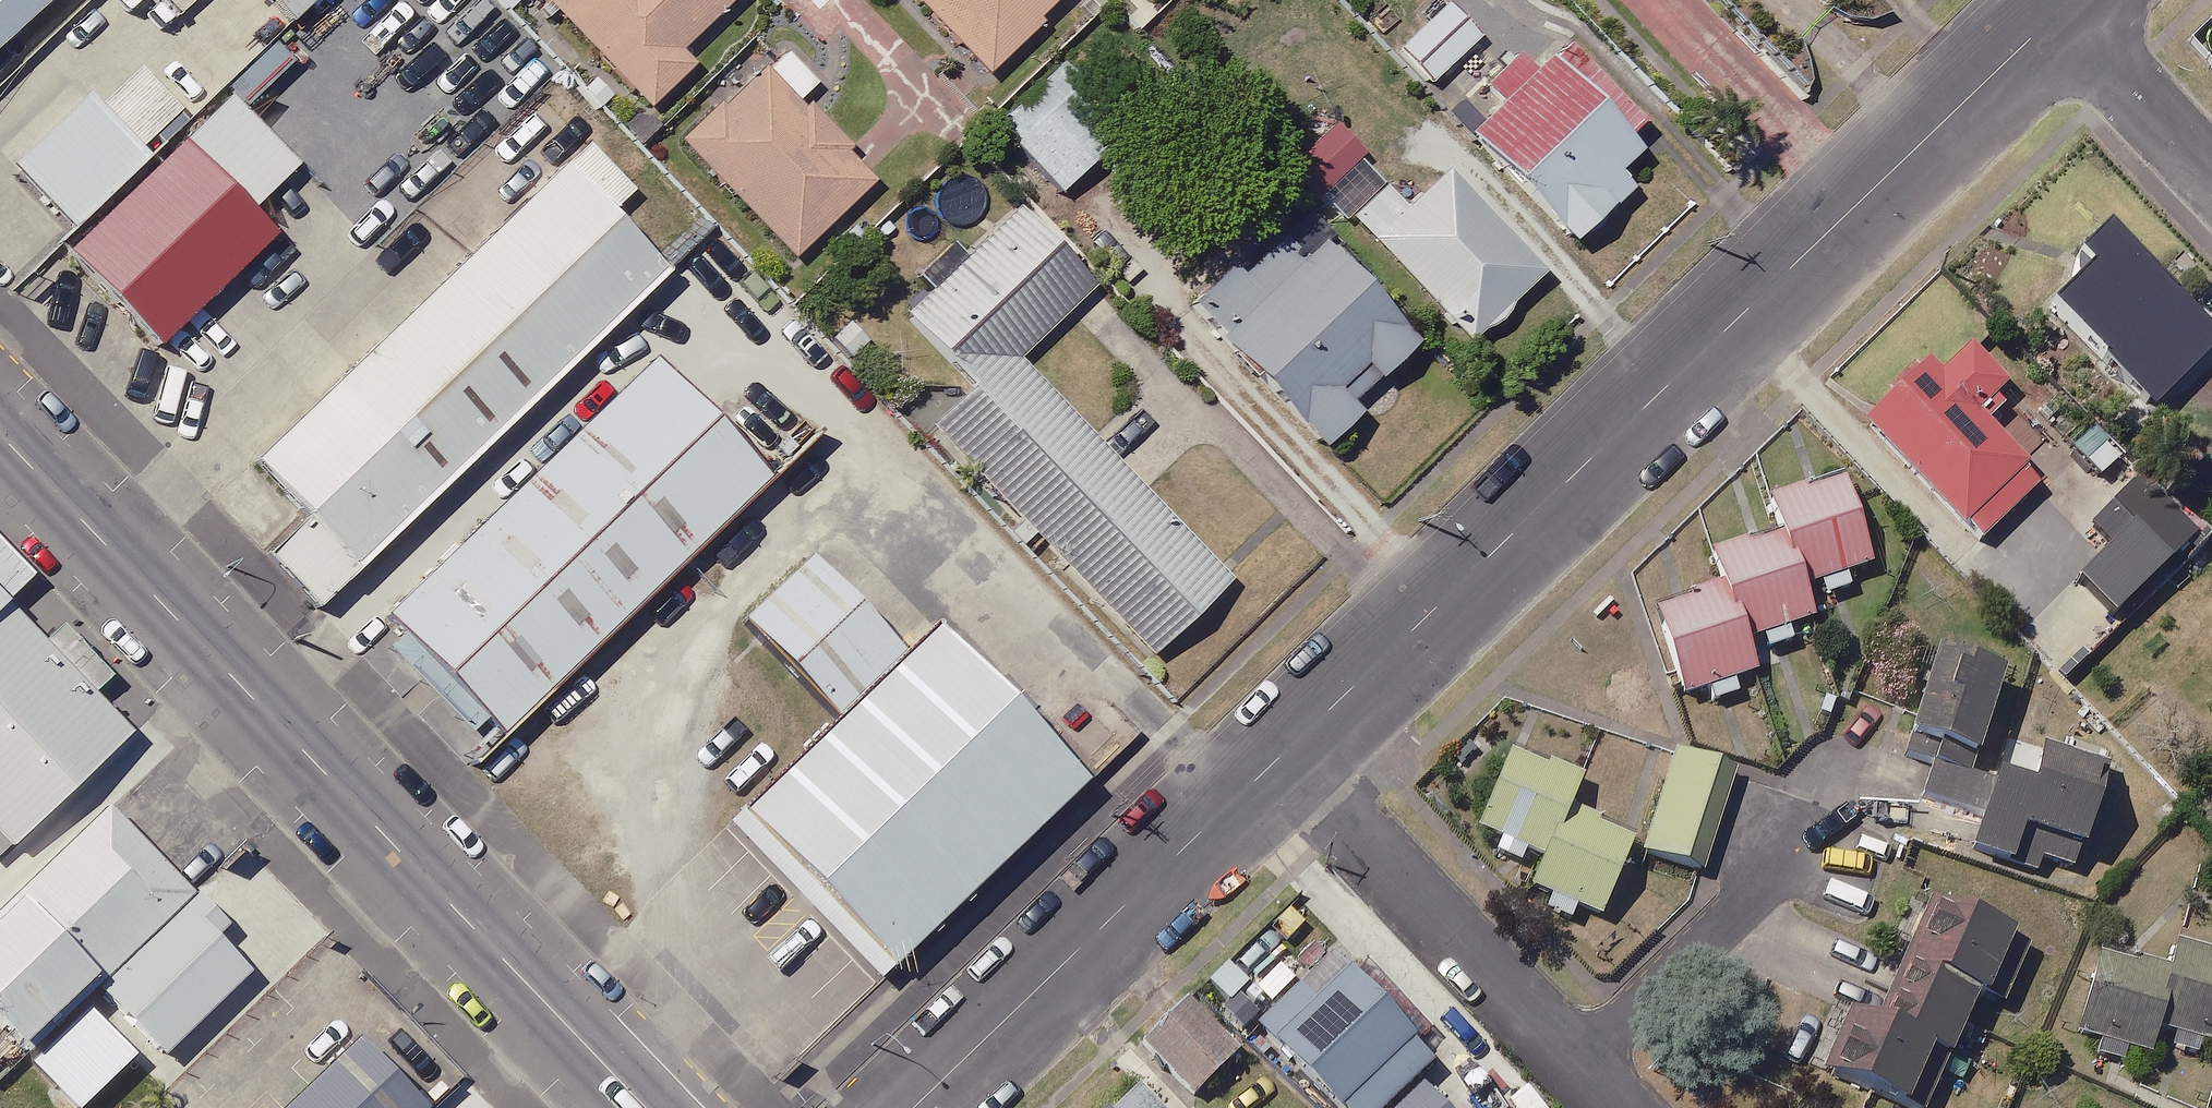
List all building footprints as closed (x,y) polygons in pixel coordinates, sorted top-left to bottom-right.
[(53,0),(0,0),(0,47),(53,0)] [(238,52),(292,0),(187,0),(238,52)] [(644,110),(696,65),(680,48),(735,0),(547,0),(644,110)] [(986,75),(1034,28),(1031,24),(1056,0),(914,0),(986,75)] [(1475,41),(1445,7),(1394,53),(1424,87),(1475,41)] [(73,48),(0,119),(0,234),(30,265),(161,139),(73,48)] [(815,87),(783,52),(683,145),(790,260),(875,181),(800,101),(815,87)] [(1053,61),(986,125),(1058,201),(1126,138),(1053,61)] [(1610,177),(1630,156),(1542,69),(1530,82),(1512,64),(1482,95),(1497,110),(1463,144),(1569,248),(1625,191),(1610,177)] [(1357,163),(1321,130),(1278,177),(1315,210),(1357,163)] [(1538,277),(1442,175),(1402,213),(1380,190),(1348,221),(1465,345),(1538,277)] [(223,269),(137,180),(22,291),(108,380),(223,269)] [(622,288),(525,188),(202,498),(299,598),(622,288)] [(1088,293),(1014,215),(904,320),(969,388),(931,424),(1150,655),(1223,585),(1013,364),(1088,293)] [(1218,349),(1317,446),(1411,350),(1308,248),(1295,261),(1260,227),(1186,302),(1225,341),(1218,349)] [(2195,321),(2105,231),(2074,262),(2085,273),(2047,311),(2125,390),(2195,321)] [(1934,378),(1925,369),(1861,428),(1973,549),(2037,489),(1978,426),(2008,399),(1963,350),(1934,378)] [(717,501),(610,391),(335,655),(442,766),(717,501)] [(1707,689),(1714,705),(1737,696),(1730,679),(1753,670),(1744,647),(1762,640),(1768,654),(1792,644),(1786,630),(1809,620),(1797,591),(1822,581),(1828,597),(1849,588),(1844,576),(1869,566),(1835,484),(1769,510),(1779,533),(1708,563),(1719,591),(1647,620),(1680,700),(1707,689)] [(2210,538),(2169,498),(2144,524),(2185,564),(2210,538)] [(2171,577),(2133,539),(2093,578),(2131,616),(2171,577)] [(791,758),(885,667),(792,571),(698,661),(791,758)] [(101,753),(0,645),(0,847),(101,753)] [(1032,819),(885,667),(791,758),(694,851),(840,1002),(1032,819)] [(1996,686),(1932,667),(1908,746),(1971,766),(1996,686)] [(1596,919),(1635,829),(1576,804),(1586,781),(1519,752),(1482,836),(1500,844),(1493,859),(1517,870),(1523,855),(1540,862),(1530,887),(1550,896),(1543,912),(1569,923),(1575,910),(1596,919)] [(1735,774),(1675,754),(1642,852),(1702,872),(1735,774)] [(2101,775),(2040,756),(2026,802),(1933,774),(1924,803),(1982,820),(1970,857),(2007,869),(2013,851),(2072,870),(2101,775)] [(67,839),(0,902),(0,1051),(42,1011),(114,1088),(214,994),(67,839)] [(1925,914),(1880,1025),(1850,1013),(1823,1080),(1891,1107),(1928,1107),(1973,997),(2002,1009),(2024,954),(1925,914)] [(2175,954),(2168,979),(2100,960),(2078,1036),(2145,1055),(2153,1027),(2211,1043),(2211,964),(2175,954)] [(1335,962),(1247,1045),(1308,1107),(1379,1107),(1429,1061),(1335,962)] [(301,964),(147,1107),(428,1107),(432,1104),(301,964)] [(1232,1056),(1184,1010),(1142,1052),(1190,1099),(1232,1056)] [(1379,1107),(1447,1107),(1415,1074),(1379,1107)] [(1125,1097),(1113,1107),(1136,1107),(1125,1097)]
